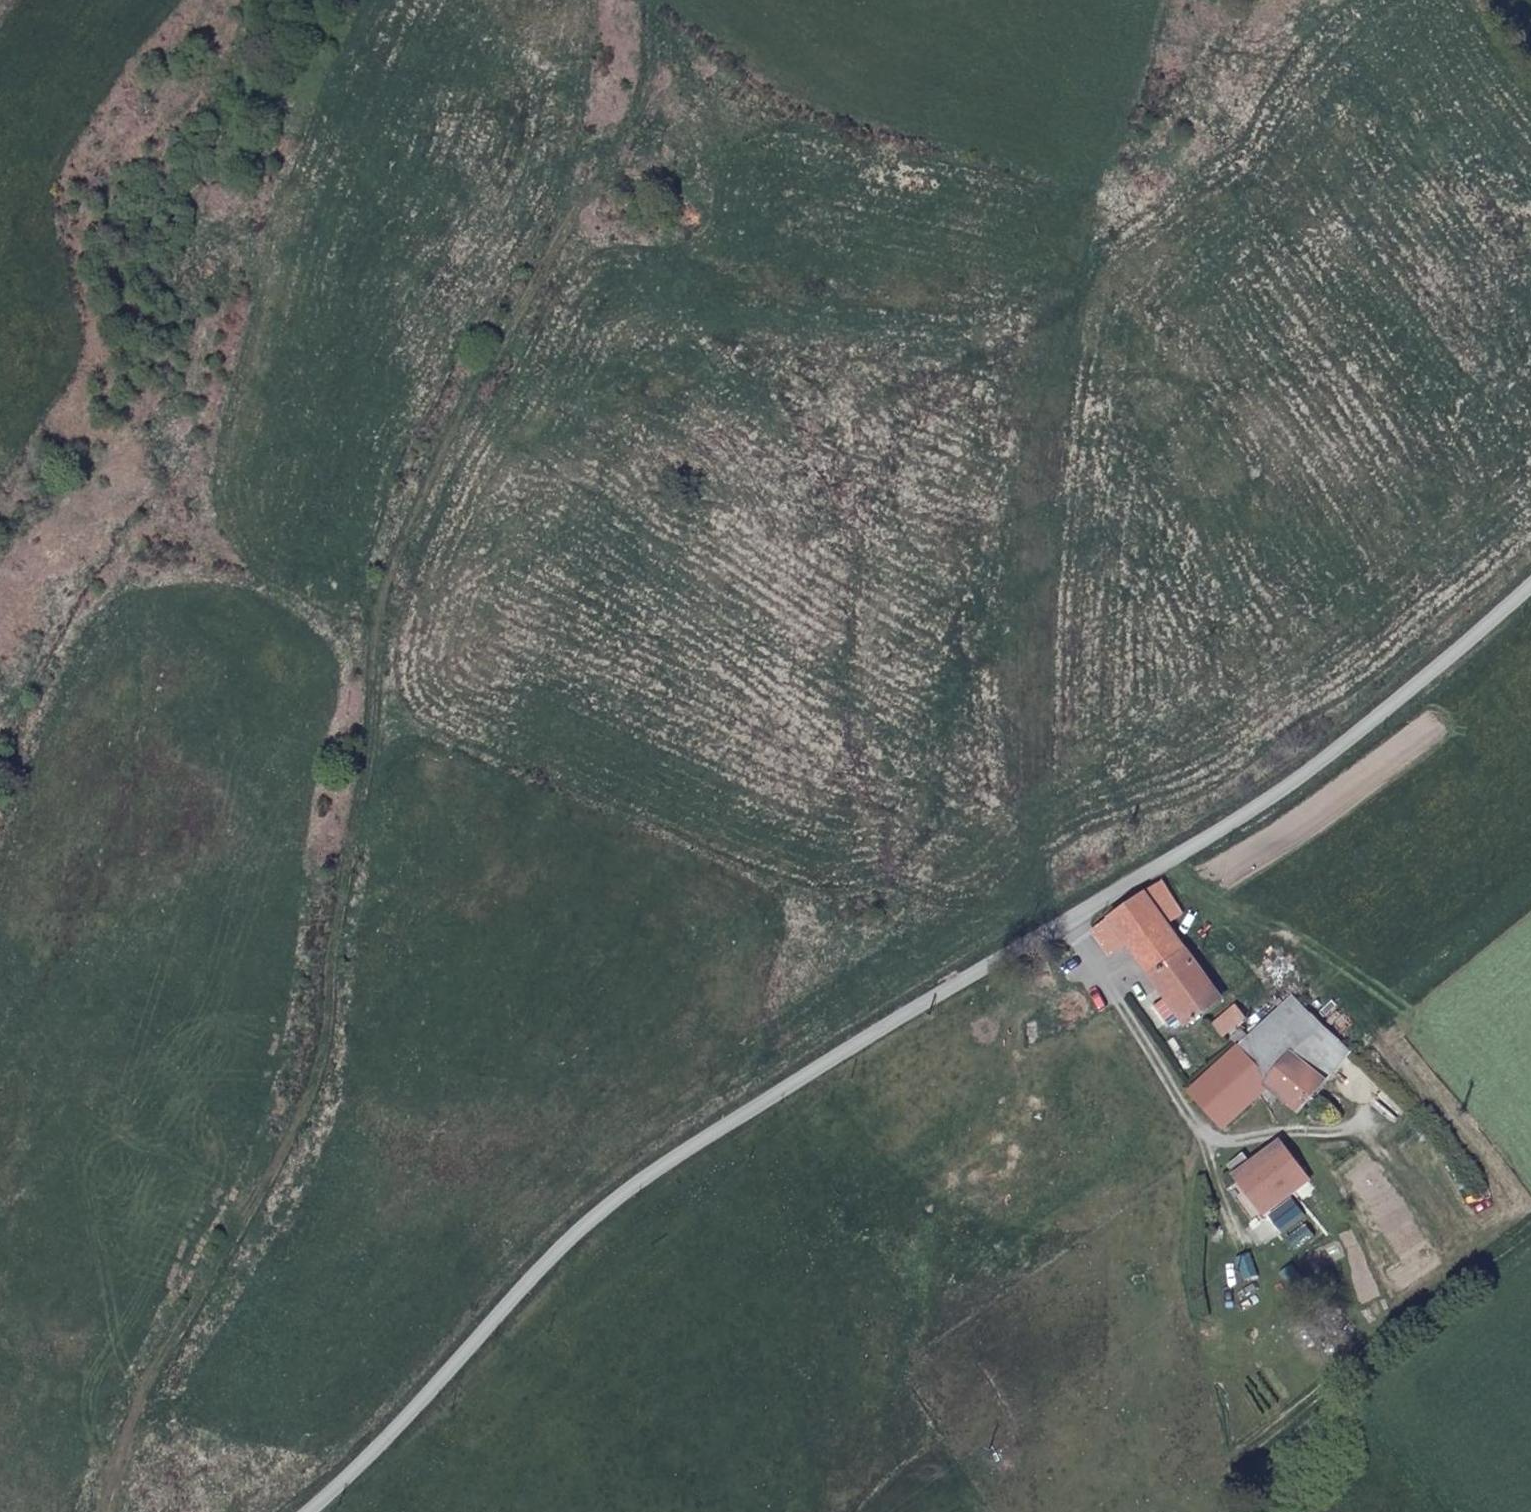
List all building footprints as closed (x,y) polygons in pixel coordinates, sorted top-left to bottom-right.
[(1186,907),(1170,887),(1154,898),(1170,917),(1186,907)] [(1195,1022),(1225,996),(1227,993),(1170,917),(1154,898),(1150,893),(1116,920),(1122,927),(1195,1022)] [(1122,927),(1116,920),(1098,931),(1104,939),(1122,927)] [(1324,1074),(1357,1050),(1300,993),(1258,1036),(1284,1067),(1298,1052),(1324,1074)] [(1330,1079),(1324,1074),(1298,1052),(1284,1067),(1258,1036),(1254,1039),(1201,1092),(1234,1124),(1276,1085),(1306,1109),(1330,1079)] [(1252,1163),(1244,1170),(1273,1211),(1314,1178),(1286,1139),(1259,1157),(1250,1147),(1243,1151),(1247,1158),(1252,1163)]
